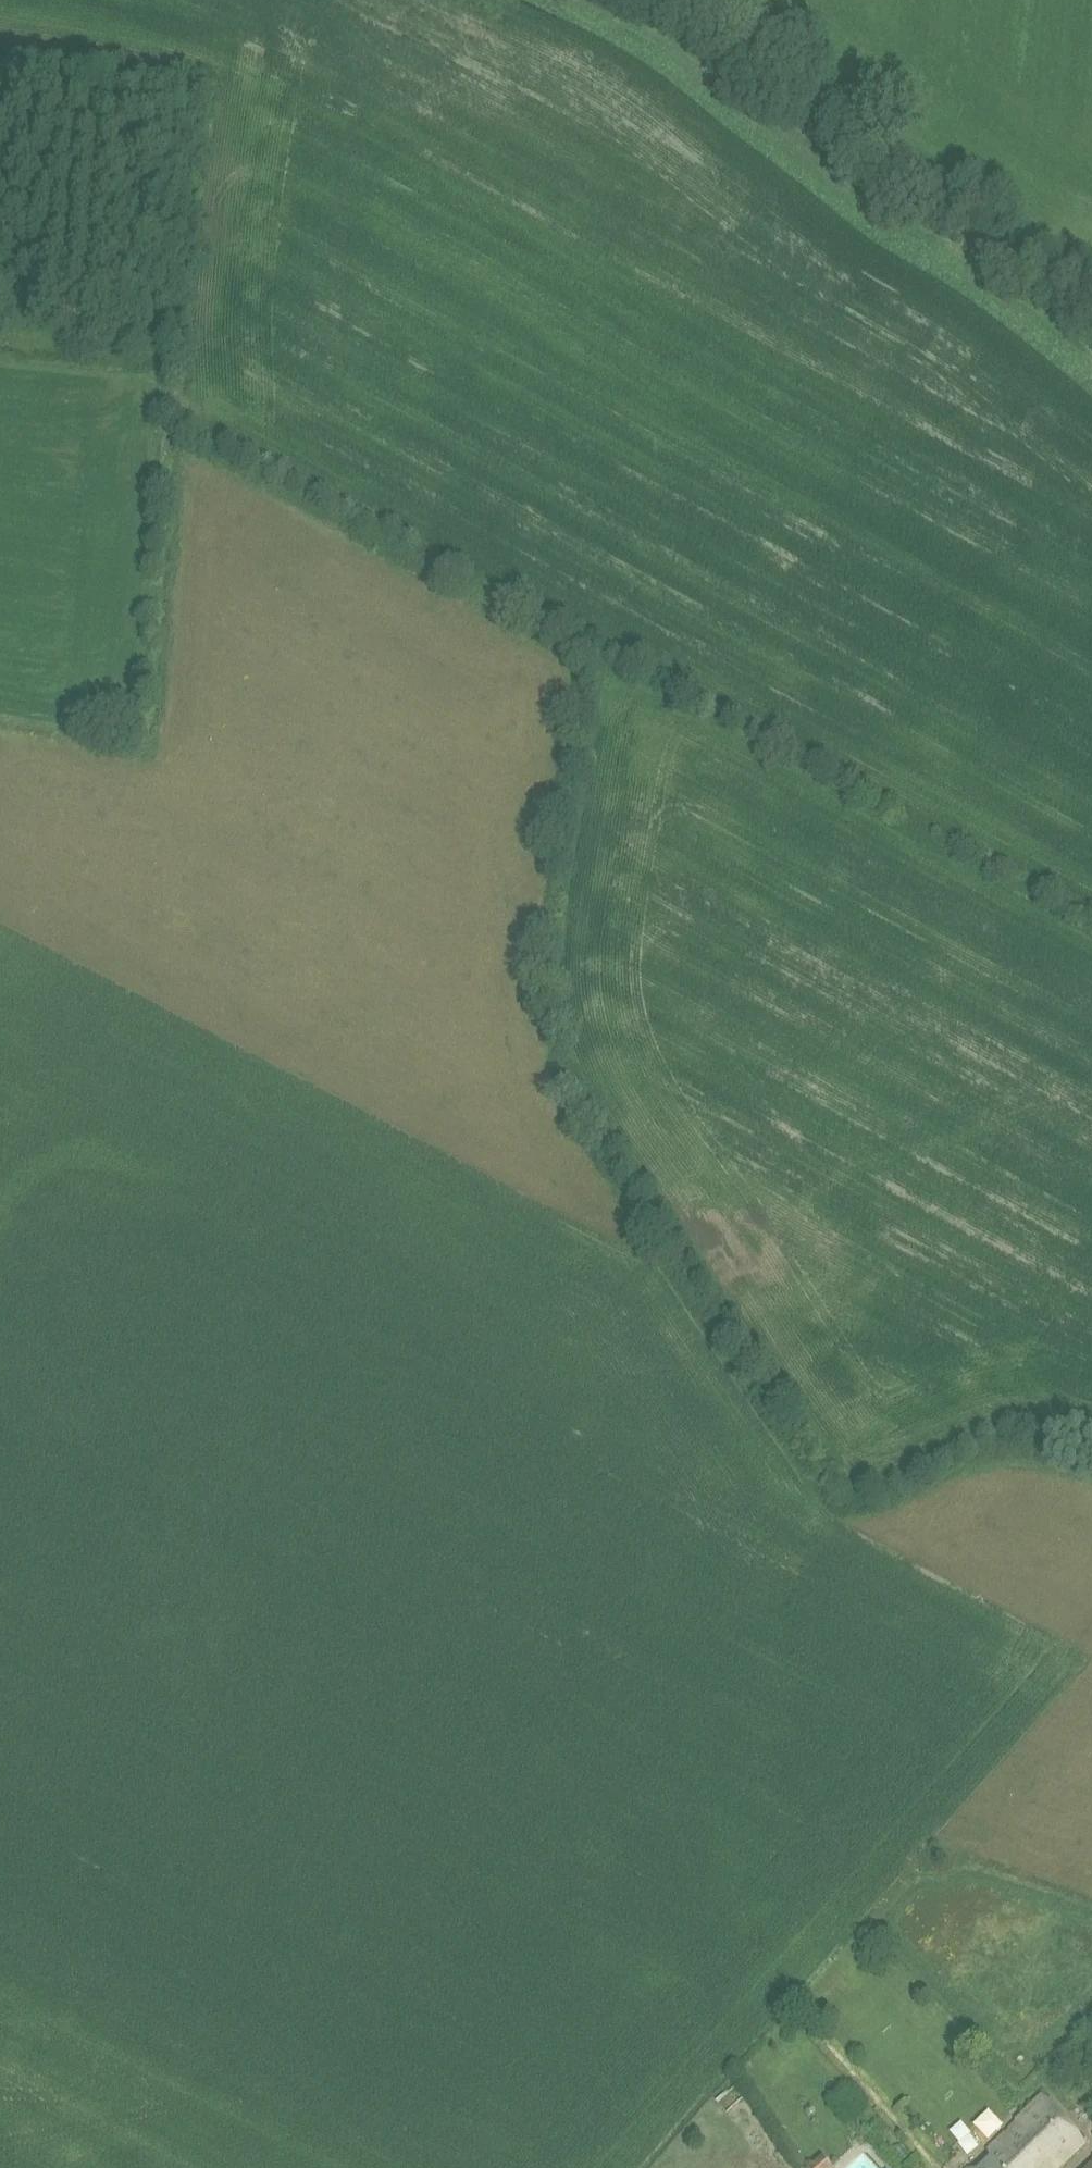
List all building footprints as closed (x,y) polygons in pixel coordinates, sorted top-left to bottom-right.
[(968,2167),(1055,2167),(1083,2142),(1041,2098),(1016,2121),(1017,2122),(968,2167)] [(797,2115),(787,2118),(795,2140),(805,2137),(797,2115)]
